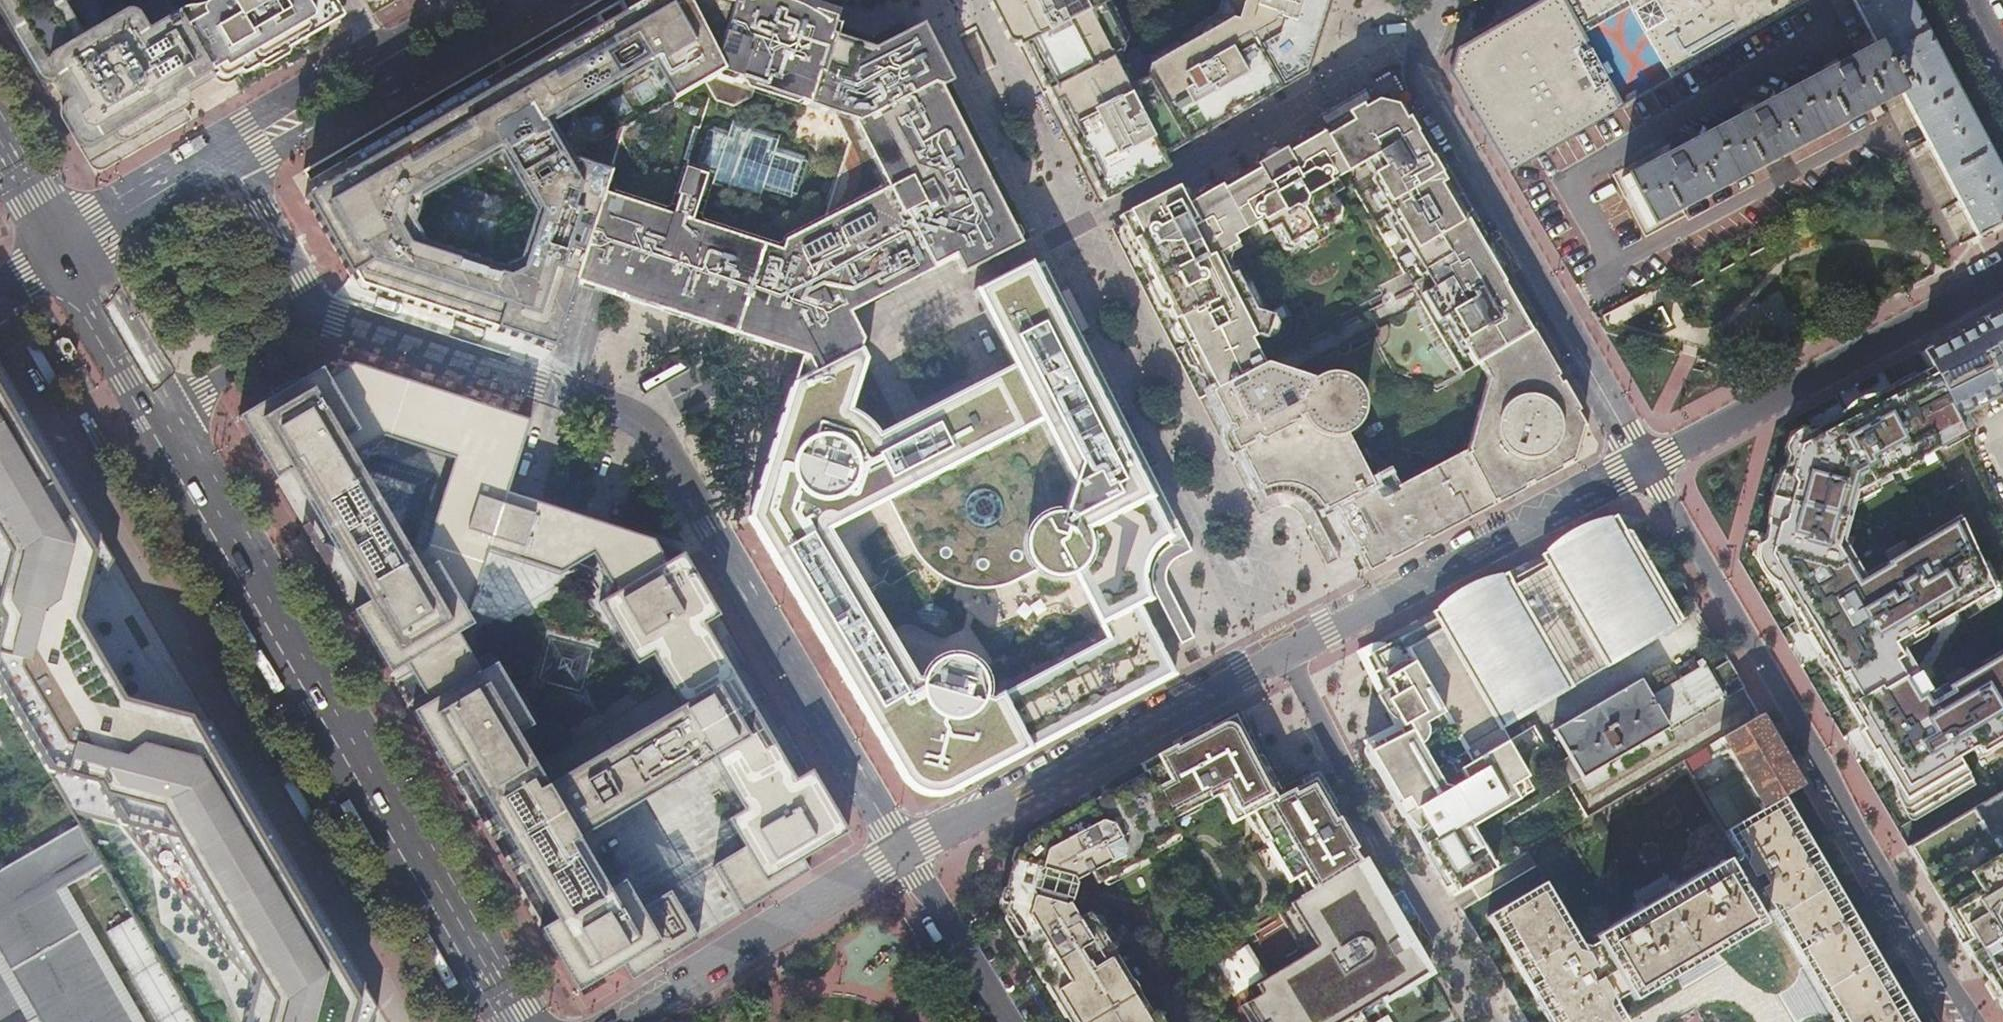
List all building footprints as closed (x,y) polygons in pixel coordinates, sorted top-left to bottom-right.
[(38,76),(38,77),(42,81),(46,83),(50,85),(56,83),(69,104),(85,132),(82,135),(82,141),(84,144),(88,146),(92,144),(95,143),(97,140),(94,135),(107,127),(113,136),(115,138),(120,140),(124,140),(128,140),(133,139),(154,127),(153,124),(161,119),(163,122),(186,109),(189,105),(191,101),(191,98),(190,91),(214,77),(177,12),(149,29),(141,17),(137,14),(133,12),(115,21),(102,0),(0,0),(0,13),(38,76)] [(205,6),(198,5),(186,8),(177,12),(214,77),(217,79),(221,81),(225,82),(228,82),(234,81),(323,29),(344,17),(334,0),(216,0),(205,6)] [(301,172),(308,182),(405,126),(436,108),(616,4),(623,0),(598,0),(466,76),(306,169),(301,172)] [(350,277),(354,275),(361,287),(554,349),(575,283),(611,172),(568,158),(551,126),(652,68),(671,103),(724,72),(716,59),(734,5),(721,0),(623,0),(616,4),(622,15),(442,119),(411,137),(305,199),(350,277)] [(372,15),(377,13),(394,3),(392,0),(363,0),(372,15)] [(802,355),(850,327),(848,323),(845,322),(839,311),(841,310),(843,313),(851,309),(954,256),(956,259),(959,265),(1015,233),(941,87),(952,82),(922,24),(909,31),(873,49),(836,37),(840,25),(835,23),(761,0),(736,0),(734,5),(716,59),(724,72),(671,103),(625,129),(611,172),(575,283),(792,353),(799,349),(802,355)] [(835,23),(836,18),(826,12),(813,6),(797,0),(761,0),(835,23)] [(1309,65),(1312,57),(1308,55),(1315,32),(1319,34),(1320,33),(1322,25),(1318,24),(1323,7),(1327,8),(1328,7),(1329,4),(1324,0),(1240,0),(1236,12),(1251,19),(1249,26),(1254,28),(1251,41),(1245,39),(1240,37),(1203,56),(1192,63),(1157,82),(1158,91),(1141,100),(1126,71),(1130,60),(1107,15),(1112,13),(1115,0),(994,0),(1018,46),(1030,39),(1103,182),(1103,183),(1159,151),(1161,143),(1159,140),(1175,131),(1178,135),(1184,137),(1220,116),(1223,109),(1240,99),(1246,101),(1309,65)] [(1456,50),(1451,75),(1508,172),(1622,106),(1622,105),(1564,0),(1542,0),(1456,50)] [(1622,105),(1803,2),(1806,0),(1805,0),(1564,0),(1622,105)] [(1874,45),(1620,178),(1622,180),(1624,179),(1650,228),(1652,227),(1651,225),(1900,93),(1976,239),(1979,238),(1978,235),(2002,222),(2002,185),(1906,0),(1851,0),(1874,45)] [(1132,54),(1112,13),(1107,15),(1130,60),(1132,54)] [(873,49),(909,31),(903,19),(872,35),(840,25),(836,37),(873,49)] [(1254,28),(1249,26),(1245,39),(1251,41),(1254,28)] [(1203,56),(1240,37),(1230,33),(1203,48),(1203,56)] [(1018,46),(1092,189),(1103,183),(1103,182),(1030,39),(1018,46)] [(1157,82),(1192,63),(1183,59),(1158,74),(1157,82)] [(941,87),(1015,233),(1026,227),(952,82),(941,87)] [(1320,117),(1325,125),(1369,99),(1365,91),(1320,117)] [(1431,539),(1433,537),(1432,535),(1448,526),(1449,529),(1451,528),(1450,525),(1466,517),(1467,520),(1469,519),(1467,516),(1483,507),(1485,510),(1487,509),(1485,506),(1505,495),(1507,499),(1517,493),(1518,492),(1518,491),(1551,366),(1531,331),(1523,336),(1511,314),(1514,312),(1516,307),(1507,292),(1500,292),(1498,288),(1503,284),(1487,256),(1481,259),(1478,254),(1474,248),(1480,245),(1434,167),(1426,172),(1421,162),(1424,160),(1425,154),(1417,141),(1412,139),(1410,136),(1409,135),(1413,132),(1398,106),(1371,99),(1369,99),(1325,125),(1194,199),(1198,207),(1191,210),(1188,205),(1187,206),(1186,204),(1162,218),(1129,237),(1209,393),(1260,366),(1260,365),(1379,306),(1378,303),(1379,300),(1382,297),(1387,297),(1390,300),(1409,290),(1459,375),(1470,368),(1479,382),(1461,455),(1366,505),(1335,443),(1345,439),(1352,434),(1357,426),(1361,416),(1361,405),(1358,396),(1353,388),(1346,381),(1336,377),(1329,376),(1322,376),(1315,378),(1310,380),(1305,384),(1301,387),(1272,380),(1216,408),(1258,489),(1261,487),(1262,490),(1266,489),(1269,487),(1274,486),(1278,486),(1283,486),(1287,486),(1284,494),(1300,499),(1303,491),(1305,493),(1309,496),(1313,499),(1316,503),(1319,507),(1320,509),(1323,507),(1324,510),(1333,506),(1357,551),(1360,550),(1362,553),(1359,555),(1367,572),(1368,572),(1385,563),(1384,560),(1387,558),(1388,561),(1411,549),(1410,546),(1430,535),(1431,539)] [(1220,116),(1246,101),(1240,99),(1223,109),(1220,116)] [(63,119),(96,175),(192,119),(186,109),(163,122),(161,119),(153,124),(154,127),(133,139),(128,140),(124,140),(120,140),(115,138),(113,136),(107,127),(94,135),(97,140),(95,143),(92,144),(88,146),(84,144),(82,141),(82,135),(85,132),(69,104),(64,110),(63,115),(63,119)] [(405,126),(411,137),(442,119),(436,108),(405,126)] [(1159,151),(1184,137),(1178,135),(1175,131),(1159,140),(1161,143),(1159,151)] [(1414,133),(1413,132),(1409,135),(1410,136),(1412,139),(1417,141),(1425,154),(1424,160),(1421,162),(1426,172),(1434,167),(1418,140),(1414,133)] [(1103,183),(1111,198),(1168,169),(1159,151),(1103,183)] [(1103,183),(1092,189),(1099,204),(1111,198),(1103,183)] [(1118,217),(1129,237),(1162,218),(1186,204),(1177,187),(1118,217)] [(1198,207),(1194,199),(1186,204),(1187,206),(1188,205),(1191,210),(1198,207)] [(1108,223),(1118,243),(1129,237),(1118,217),(1108,223)] [(1015,233),(1021,244),(1032,238),(1026,227),(1015,233)] [(1015,233),(959,265),(963,273),(1021,244),(1015,233)] [(1129,237),(1118,243),(1251,503),(1251,504),(1265,496),(1262,490),(1261,487),(1258,489),(1216,408),(1209,393),(1129,237)] [(1481,259),(1487,256),(1483,251),(1478,254),(1481,259)] [(851,309),(852,312),(956,259),(954,256),(851,309)] [(1133,464),(1142,480),(1185,554),(1192,551),(1046,264),(1035,269),(1133,464)] [(973,291),(987,318),(1022,298),(1037,301),(1142,480),(1133,464),(1035,269),(1032,271),(1031,270),(1030,270),(1030,269),(1029,269),(1029,268),(1028,268),(1027,268),(1026,268),(1025,268),(1025,269),(1024,269),(1023,266),(973,291)] [(1173,674),(1165,658),(1162,659),(1161,655),(1163,654),(1139,607),(1148,602),(1147,599),(1150,598),(1149,596),(1148,594),(1148,592),(1147,590),(1146,588),(1145,586),(1145,584),(1145,581),(1144,579),(1144,576),(1144,574),(1144,573),(1156,576),(1158,568),(1161,559),(1150,556),(1150,555),(1151,554),(1151,553),(1152,552),(1153,551),(1153,550),(1154,549),(1155,548),(1156,547),(1157,546),(1158,546),(1159,545),(1160,544),(1161,543),(1161,542),(1163,542),(1164,541),(1165,540),(1166,540),(1167,539),(1168,539),(1166,535),(1169,534),(1142,480),(1037,301),(1022,298),(987,318),(1011,367),(880,434),(875,427),(868,421),(861,416),(851,411),(857,392),(786,433),(782,443),(775,441),(769,457),(777,460),(770,480),(766,482),(761,481),(750,518),(771,553),(774,552),(778,558),(775,560),(799,601),(801,600),(815,623),(813,624),(840,671),(842,669),(856,692),(854,694),(899,771),(901,770),(904,768),(906,767),(912,766),(914,765),(919,765),(921,765),(923,765),(920,775),(937,779),(940,770),(943,772),(945,773),(948,775),(949,776),(952,778),(953,780),(955,783),(956,784),(957,785),(971,778),(972,780),(990,771),(989,770),(989,769),(996,765),(997,766),(997,767),(1014,758),(1013,757),(1013,756),(1027,749),(1028,750),(1049,740),(1114,705),(1114,704),(1128,696),(1129,698),(1153,685),(1152,683),(1156,681),(1157,683),(1173,674)] [(850,327),(858,323),(852,312),(851,309),(843,313),(848,323),(850,327)] [(1997,309),(1919,350),(1929,368),(1955,420),(1993,400),(2002,395),(2002,321),(1997,309)] [(845,322),(848,323),(843,313),(841,310),(839,311),(845,322)] [(797,372),(794,381),(862,348),(865,339),(864,336),(858,323),(850,327),(852,330),(802,356),(797,372)] [(802,355),(802,356),(852,330),(850,327),(802,355)] [(794,381),(789,397),(865,354),(862,348),(794,381)] [(789,423),(786,433),(857,392),(868,361),(865,354),(789,397),(782,417),(787,418),(789,423)] [(291,471),(369,603),(542,504),(507,493),(528,420),(352,363),(326,378),(320,368),(305,377),(308,381),(256,413),(253,408),(238,417),(245,429),(255,445),(276,481),(291,471)] [(1518,492),(1517,493),(1525,489),(1524,486),(1530,482),(1532,486),(1549,477),(1549,476),(1547,473),(1561,466),(1563,459),(1576,452),(1581,435),(1573,422),(1575,414),(1568,402),(1571,400),(1551,366),(1518,491),(1518,492)] [(1929,368),(1791,440),(1760,554),(1914,820),(1972,786),(1956,759),(1976,746),(1980,754),(2002,741),(2002,656),(1946,689),(1949,692),(1928,705),(1893,645),(1906,637),(1909,641),(1991,591),(1959,521),(1885,563),(1886,564),(1857,582),(1837,549),(1853,493),(1891,472),(1892,474),(1914,463),(1913,461),(1962,434),(1955,420),(1929,368)] [(1587,427),(1571,400),(1568,402),(1575,414),(1573,422),(1581,435),(1576,452),(1563,459),(1561,466),(1547,473),(1549,476),(1577,462),(1587,427)] [(368,1019),(373,1016),(370,1010),(375,1007),(317,908),(312,911),(308,905),(301,908),(285,880),(291,877),(288,870),(293,867),(259,809),(208,722),(201,725),(199,720),(193,723),(190,717),(183,721),(181,718),(169,724),(156,727),(143,729),(129,728),(116,725),(104,719),(92,711),(84,704),(85,703),(87,700),(87,697),(86,695),(84,693),(82,692),(80,691),(78,692),(73,684),(75,682),(76,680),(75,677),(74,675),(72,673),(70,672),(68,672),(67,673),(64,659),(64,645),(66,631),(71,617),(78,605),(87,594),(97,585),(103,581),(101,578),(106,574),(103,569),(109,566),(105,560),(111,557),(26,412),(20,416),(16,411),(11,414),(6,407),(0,406),(0,692),(79,826),(103,868),(162,968),(227,930),(217,911),(231,903),(238,915),(241,913),(261,948),(257,961),(251,959),(243,964),(236,991),(241,999),(247,1000),(242,1021),(369,1021),(368,1019)] [(747,454),(748,454),(775,438),(776,437),(755,430),(747,454)] [(775,438),(748,454),(768,461),(769,457),(768,457),(773,440),(775,441),(775,438)] [(1185,554),(1142,480),(1169,534),(1166,535),(1168,539),(1167,539),(1166,540),(1165,540),(1164,541),(1163,542),(1161,542),(1161,543),(1160,544),(1159,545),(1158,546),(1157,546),(1156,547),(1155,548),(1154,549),(1153,550),(1153,551),(1152,552),(1151,553),(1151,554),(1150,555),(1150,556),(1161,559),(1158,568),(1160,567),(1177,558),(1185,554)] [(1262,490),(1265,496),(1267,496),(1270,495),(1274,494),(1277,494),(1281,494),(1284,494),(1287,486),(1283,486),(1278,486),(1274,486),(1269,487),(1266,489),(1262,490)] [(1315,512),(1320,509),(1319,507),(1316,503),(1313,499),(1309,496),(1305,493),(1303,491),(1300,499),(1302,500),(1305,503),(1308,505),(1311,508),(1313,510),(1315,512)] [(1265,496),(1251,504),(1258,517),(1272,510),(1292,499),(1301,518),(1301,519),(1315,512),(1313,510),(1311,508),(1308,505),(1305,503),(1302,500),(1300,499),(1284,494),(1281,494),(1277,494),(1274,494),(1270,495),(1267,496),(1265,496)] [(1485,506),(1487,509),(1507,499),(1505,495),(1485,506)] [(1292,499),(1272,510),(1273,509),(1275,509),(1280,508),(1286,509),(1288,510),(1292,511),(1296,514),(1298,515),(1301,518),(1292,499)] [(361,625),(368,638),(370,637),(482,572),(490,549),(511,556),(580,516),(556,508),(542,504),(369,603),(353,612),(361,625)] [(1469,519),(1485,510),(1483,507),(1467,516),(1469,519)] [(1301,519),(1326,567),(1339,560),(1315,512),(1301,519)] [(547,569),(617,528),(580,516),(511,556),(547,569)] [(1450,525),(1451,528),(1467,520),(1466,517),(1450,525)] [(1510,580),(1491,589),(1488,582),(1449,603),(1453,610),(1432,620),(1417,628),(1398,639),(1459,743),(1471,762),(1504,743),(1498,731),(1526,714),(1684,622),(1638,545),(1630,531),(1622,529),(1611,526),(1600,532),(1597,525),(1557,545),(1561,553),(1543,562),(1525,572),(1510,580)] [(1432,535),(1433,537),(1449,529),(1448,526),(1432,535)] [(741,911),(809,870),(803,859),(848,833),(811,771),(796,779),(705,625),(720,617),(683,554),(668,563),(654,540),(617,528),(547,569),(562,573),(594,555),(616,593),(600,602),(637,665),(653,655),(683,707),(546,785),(517,734),(533,725),(497,663),(481,672),(458,633),(474,623),(469,614),(383,663),(390,674),(405,665),(427,703),(412,712),(449,773),(464,764),(554,919),(539,928),(556,957),(576,992),(622,965),(630,980),(697,938),(668,891),(641,908),(624,879),(606,889),(577,838),(714,760),(744,809),(728,819),(744,846),(714,865),(741,911)] [(1431,539),(1430,535),(1410,546),(1411,549),(1431,539)] [(1160,567),(1158,568),(1160,570),(1169,588),(1168,587),(1167,583),(1167,578),(1167,576),(1168,571),(1170,566),(1172,564),(1175,560),(1177,558),(1160,567)] [(1160,570),(1158,568),(1156,576),(1144,573),(1144,574),(1144,576),(1144,579),(1145,581),(1145,584),(1145,586),(1146,588),(1147,590),(1148,592),(1148,594),(1149,596),(1150,598),(1155,595),(1180,644),(1193,637),(1169,588),(1160,570)] [(383,663),(469,614),(482,572),(370,637),(368,638),(383,663)] [(799,601),(813,624),(815,623),(801,600),(799,601)] [(596,647),(547,634),(534,682),(583,696),(596,647)] [(1387,784),(1459,743),(1398,639),(1386,645),(1384,645),(1379,644),(1376,644),(1373,644),(1370,645),(1368,646),(1367,646),(1366,646),(1409,731),(1368,752),(1387,784)] [(1362,741),(1368,752),(1409,731),(1366,646),(1362,648),(1355,652),(1391,723),(1393,725),(1362,741)] [(1654,702),(1667,727),(1669,730),(1743,687),(1726,659),(1654,702)] [(842,669),(840,671),(854,694),(856,692),(842,669)] [(1580,777),(1667,727),(1654,702),(1653,702),(1639,678),(1552,728),(1570,758),(1580,777)] [(1114,705),(1129,698),(1128,696),(1114,704),(1114,705)] [(1759,715),(1719,738),(1733,761),(1728,765),(1733,773),(1737,770),(1743,780),(1759,808),(1780,796),(1800,784),(1782,754),(1759,715)] [(1268,844),(1277,859),(1341,825),(1314,780),(1286,794),(1276,799),(1263,773),(1242,733),(1233,716),(1140,765),(1147,778),(1148,779),(1170,822),(1217,796),(1232,820),(1251,811),(1270,843),(1268,844)] [(1469,885),(1520,855),(1513,842),(1498,851),(1487,831),(1567,785),(1556,766),(1533,726),(1504,743),(1471,762),(1459,743),(1387,784),(1397,801),(1411,824),(1414,828),(1415,828),(1416,830),(1419,832),(1422,833),(1429,829),(1436,842),(1426,848),(1432,859),(1446,885),(1452,895),(1469,885)] [(1263,773),(1274,767),(1253,727),(1242,733),(1263,773)] [(1710,746),(1690,758),(1701,778),(1722,766),(1710,746)] [(1014,758),(1028,750),(1027,749),(1013,756),(1013,757),(1014,758)] [(1567,785),(1580,777),(1570,758),(1556,766),(1567,785)] [(942,795),(958,787),(957,785),(956,784),(955,783),(953,780),(952,778),(949,776),(948,775),(945,773),(943,772),(940,770),(937,779),(920,775),(923,765),(921,765),(919,765),(914,765),(912,766),(906,767),(904,768),(901,770),(899,771),(908,787),(912,785),(918,783),(922,783),(927,784),(931,785),(936,788),(939,791),(941,793),(942,795)] [(1314,780),(1308,769),(1280,783),(1286,794),(1314,780)] [(1051,829),(1144,780),(1143,778),(1139,775),(1050,822),(1049,826),(1051,829)] [(958,787),(972,780),(971,778),(957,785),(958,787)] [(1177,836),(1170,822),(1148,779),(1147,778),(1144,780),(1051,829),(1023,844),(1018,863),(1020,863),(1019,866),(1074,882),(1090,873),(1097,884),(1099,883),(1153,854),(1151,850),(1177,836)] [(1709,800),(1725,828),(1759,808),(1743,780),(1709,800)] [(1907,848),(1979,969),(2000,1005),(2002,1003),(2002,793),(2002,791),(1907,848)] [(1725,828),(1722,830),(1737,853),(1735,860),(1725,866),(1722,862),(1592,938),(1588,941),(1591,946),(1583,951),(1575,949),(1538,887),(1487,917),(1549,1021),(1619,1021),(1609,1005),(1626,989),(1627,989),(1638,983),(1642,990),(1773,914),(1838,1021),(1914,1021),(1780,796),(1759,808),(1725,828)] [(1579,822),(1585,819),(1579,807),(1572,811),(1579,822)] [(1302,875),(1311,891),(1357,863),(1348,847),(1352,845),(1341,825),(1277,859),(1289,881),(1295,878),(1302,875)] [(60,893),(67,889),(103,868),(79,826),(0,871),(0,954),(39,1021),(134,1021),(60,893)] [(1418,835),(1426,848),(1436,842),(1429,829),(1422,833),(1418,835)] [(1153,854),(1180,839),(1177,836),(1151,850),(1153,854)] [(1357,863),(1361,861),(1352,846),(1352,845),(1348,847),(1357,863)] [(1529,870),(1520,855),(1469,885),(1478,900),(1529,870)] [(1363,1013),(1380,1002),(1379,1000),(1384,997),(1385,999),(1427,973),(1427,972),(1415,955),(1407,945),(1401,947),(1398,937),(1402,935),(1403,933),(1384,900),(1361,861),(1357,863),(1311,891),(1304,895),(1303,896),(1277,912),(1303,956),(1254,985),(1260,994),(1246,1003),(1258,1021),(1368,1021),(1363,1013)] [(1020,863),(1018,863),(1010,890),(1013,891),(1013,889),(1068,903),(1074,882),(1019,866),(1020,863)] [(1295,878),(1304,895),(1311,891),(1302,875),(1295,878)] [(134,1021),(144,1021),(67,889),(60,893),(134,1021)] [(1150,1014),(1144,1018),(1109,961),(1115,957),(1112,951),(1092,918),(1088,913),(1077,920),(1068,903),(1013,889),(1013,891),(1010,890),(1004,911),(1020,936),(1048,982),(1049,984),(1067,1013),(1072,1021),(1155,1021),(1150,1014)] [(1092,918),(1112,951),(1115,949),(1116,945),(1099,917),(1095,916),(1092,918)] [(1048,982),(1020,936),(1017,938),(1017,942),(1042,983),(1045,984),(1048,982)] [(1262,975),(1245,948),(1216,967),(1232,993),(1262,975)] [(1144,1018),(1150,1014),(1115,957),(1109,961),(1144,1018)] [(1063,1016),(1067,1013),(1049,984),(1045,987),(1063,1016)] [(1155,1021),(1161,1021),(1156,1014),(1152,1013),(1150,1014),(1155,1021)]
